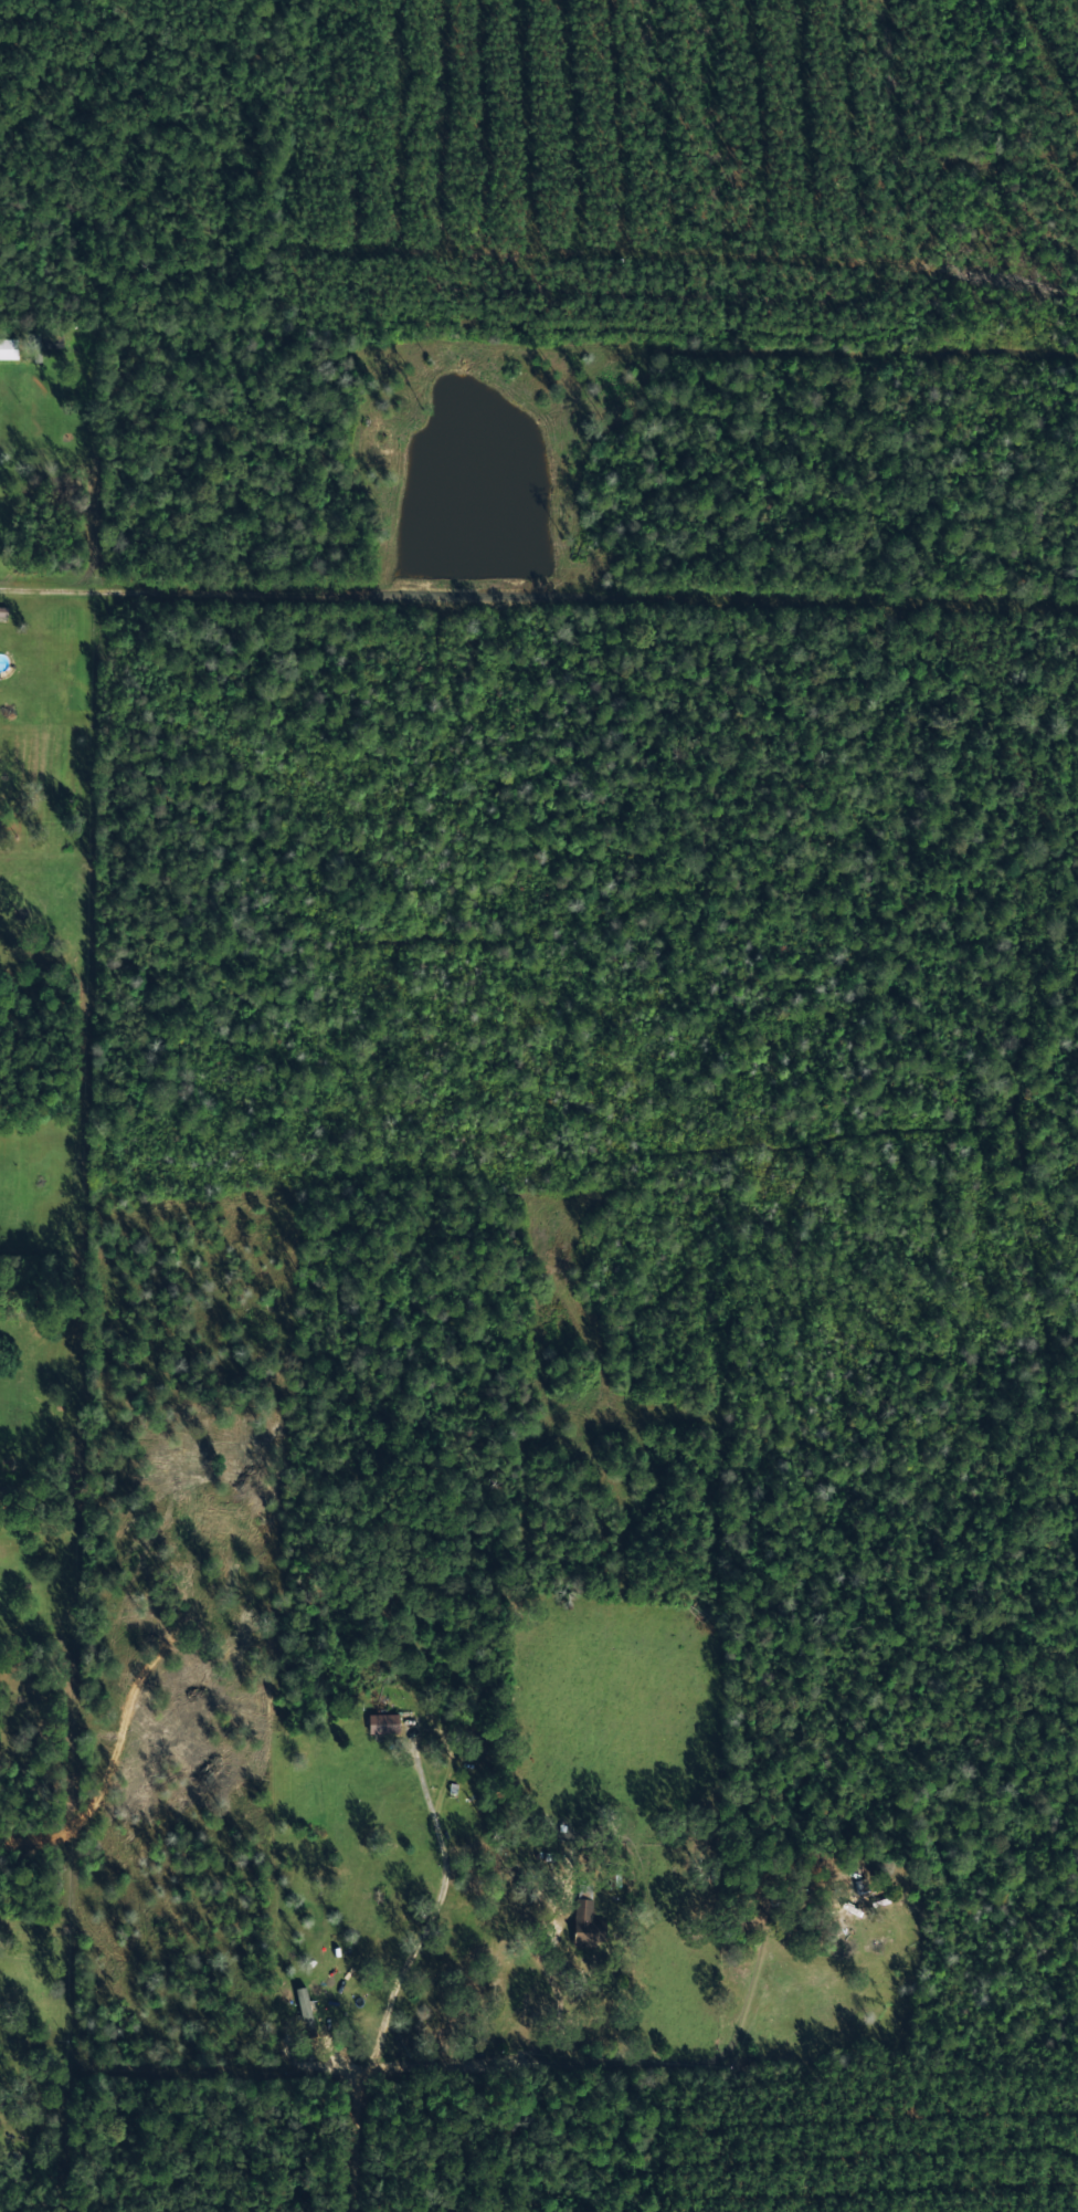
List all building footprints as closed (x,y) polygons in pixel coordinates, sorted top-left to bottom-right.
[(16,358),(16,339),(0,339),(0,358),(16,358)] [(369,1732),(399,1732),(399,1713),(369,1713),(369,1732)] [(847,1907),(878,1903),(876,1888),(865,1889),(864,1878),(850,1880),(851,1894),(846,1894),(847,1907)] [(572,1942),(604,1945),(606,1919),(591,1917),(592,1906),(575,1904),(572,1942)] [(296,1987),(306,2035),(316,2033),(306,1985),(296,1987)]
